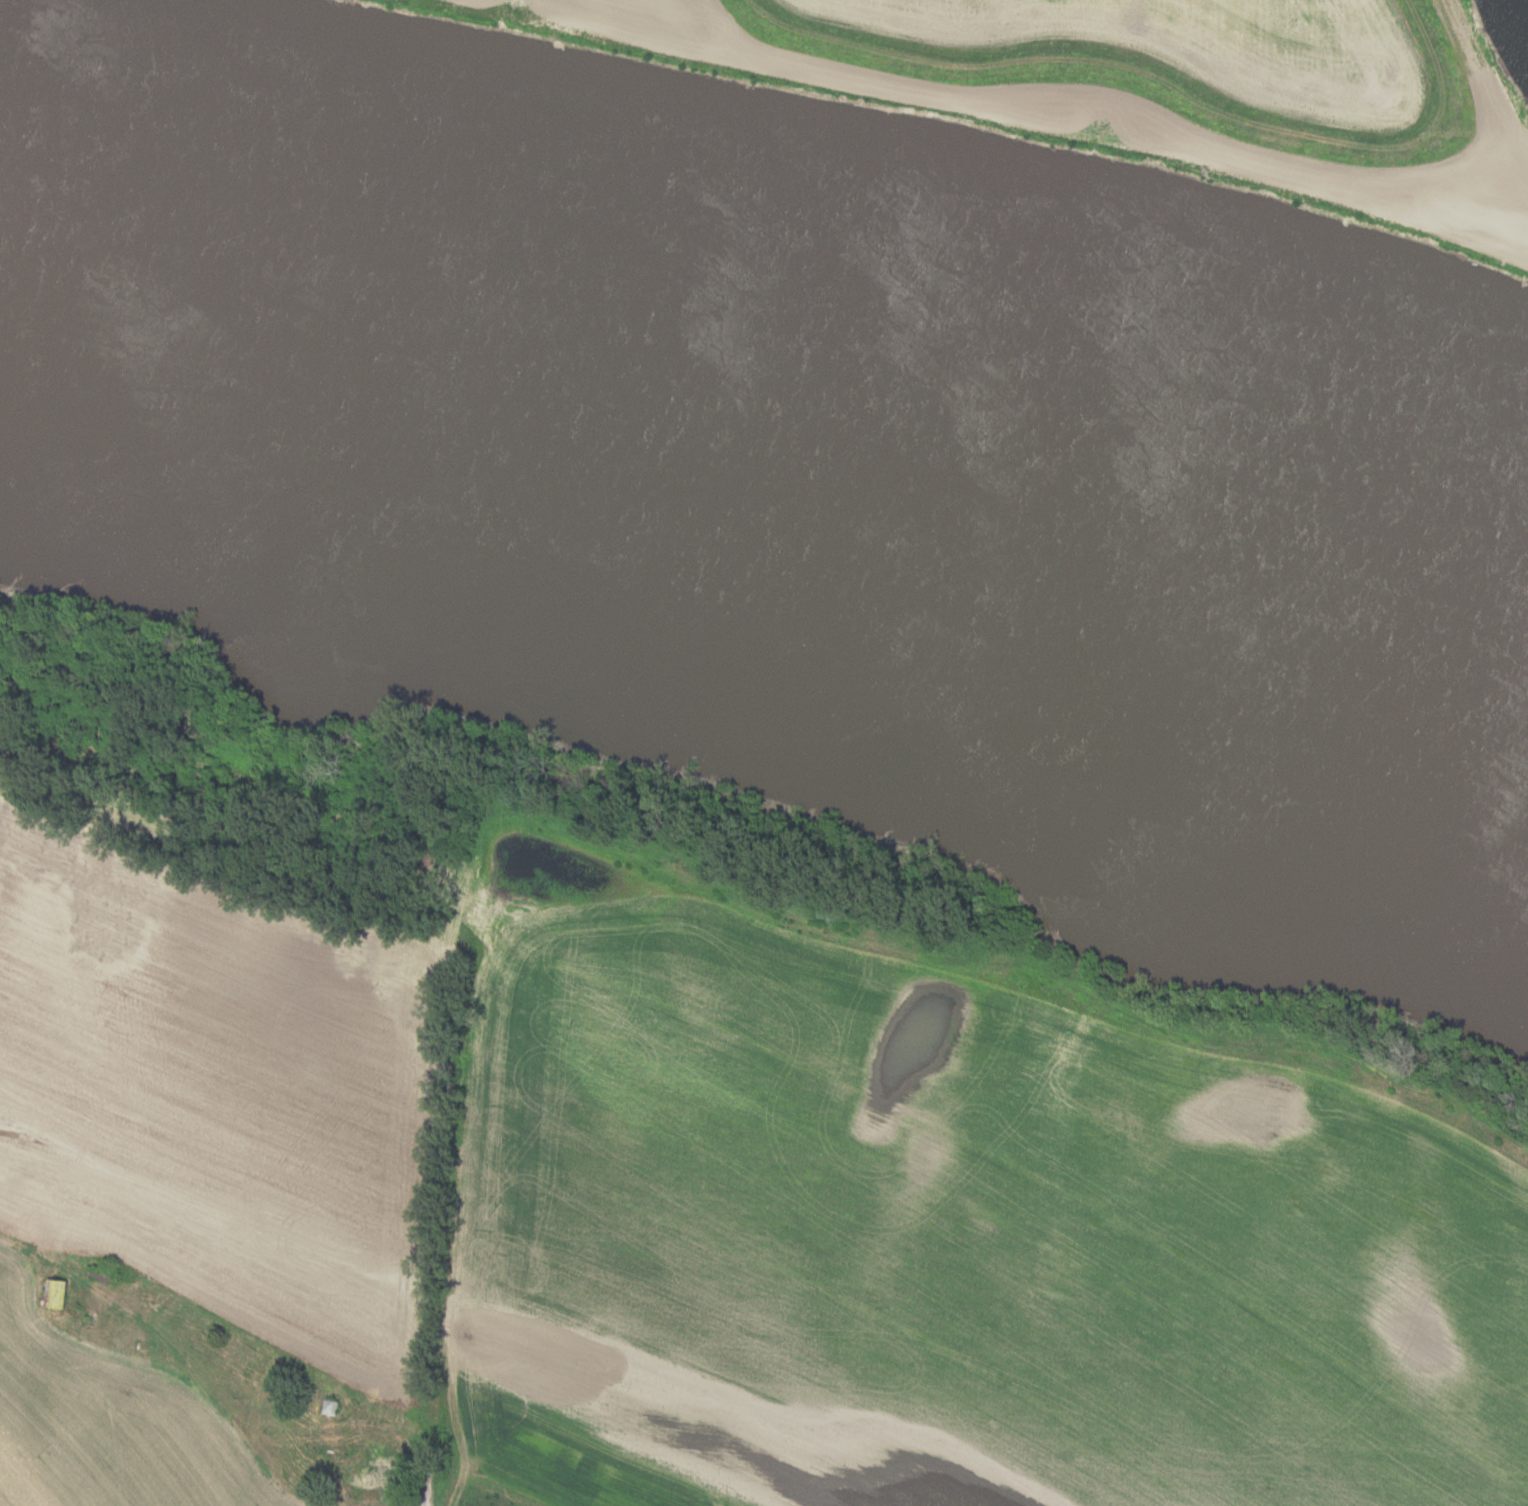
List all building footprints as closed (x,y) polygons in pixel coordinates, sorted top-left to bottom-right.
[(46,1306),(65,1307),(66,1280),(47,1279),(46,1306)] [(321,1414),(335,1416),(337,1401),(322,1399),(321,1414)]
